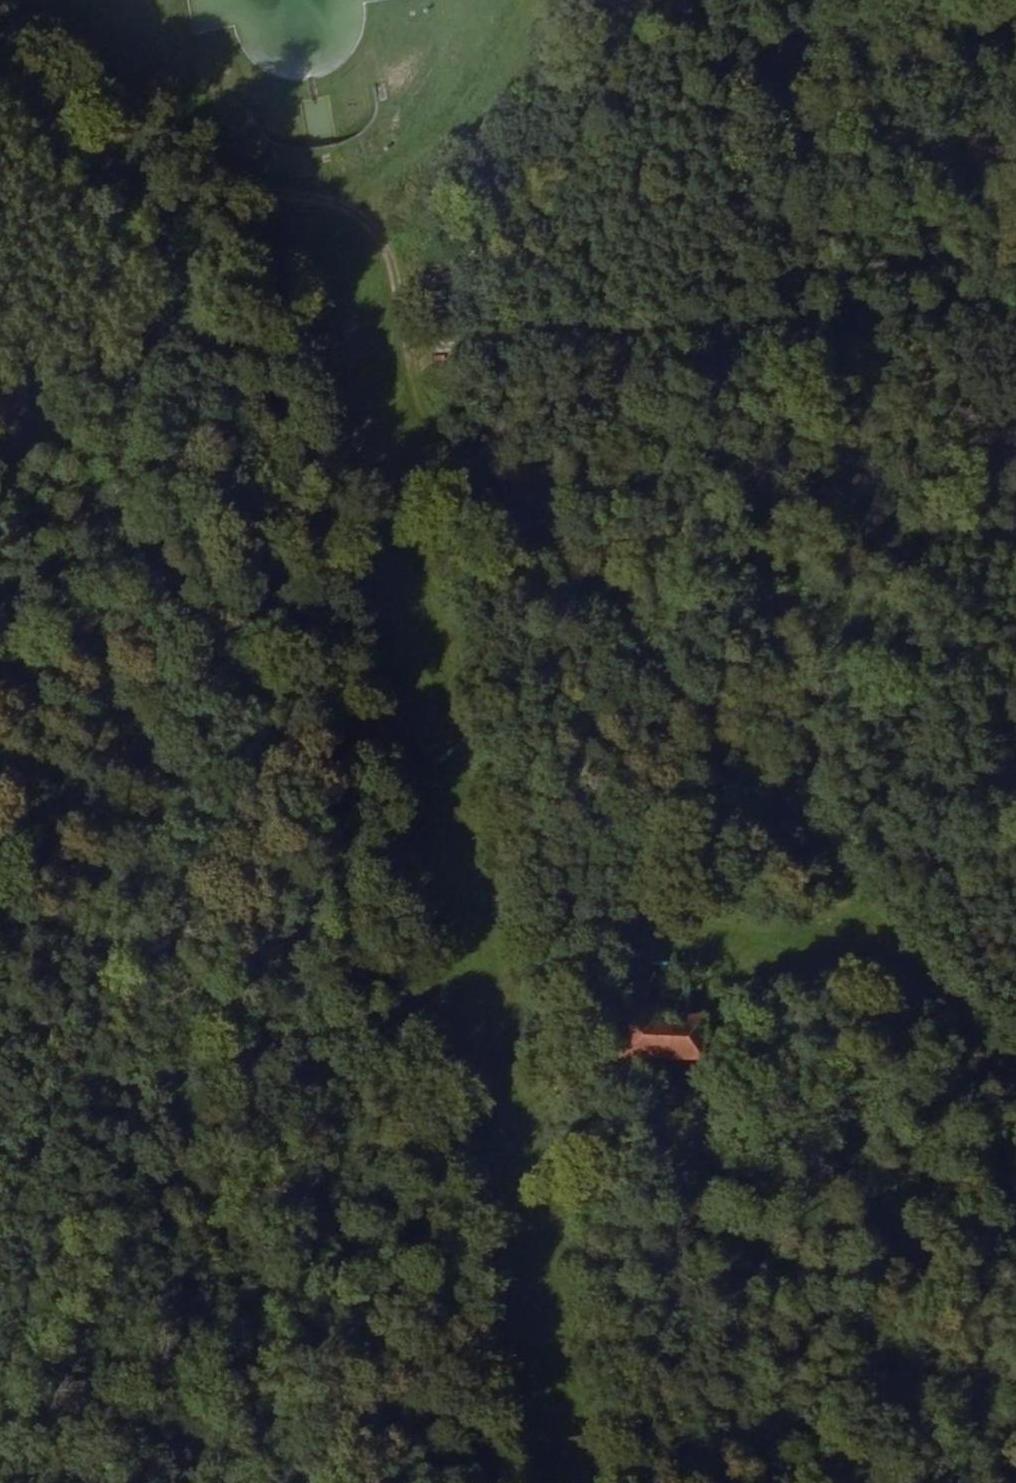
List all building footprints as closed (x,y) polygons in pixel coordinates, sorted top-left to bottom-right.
[(688,963),(634,961),(632,1013),(618,1013),(617,1057),(699,1059),(701,1016),(687,1015),(688,963)]
